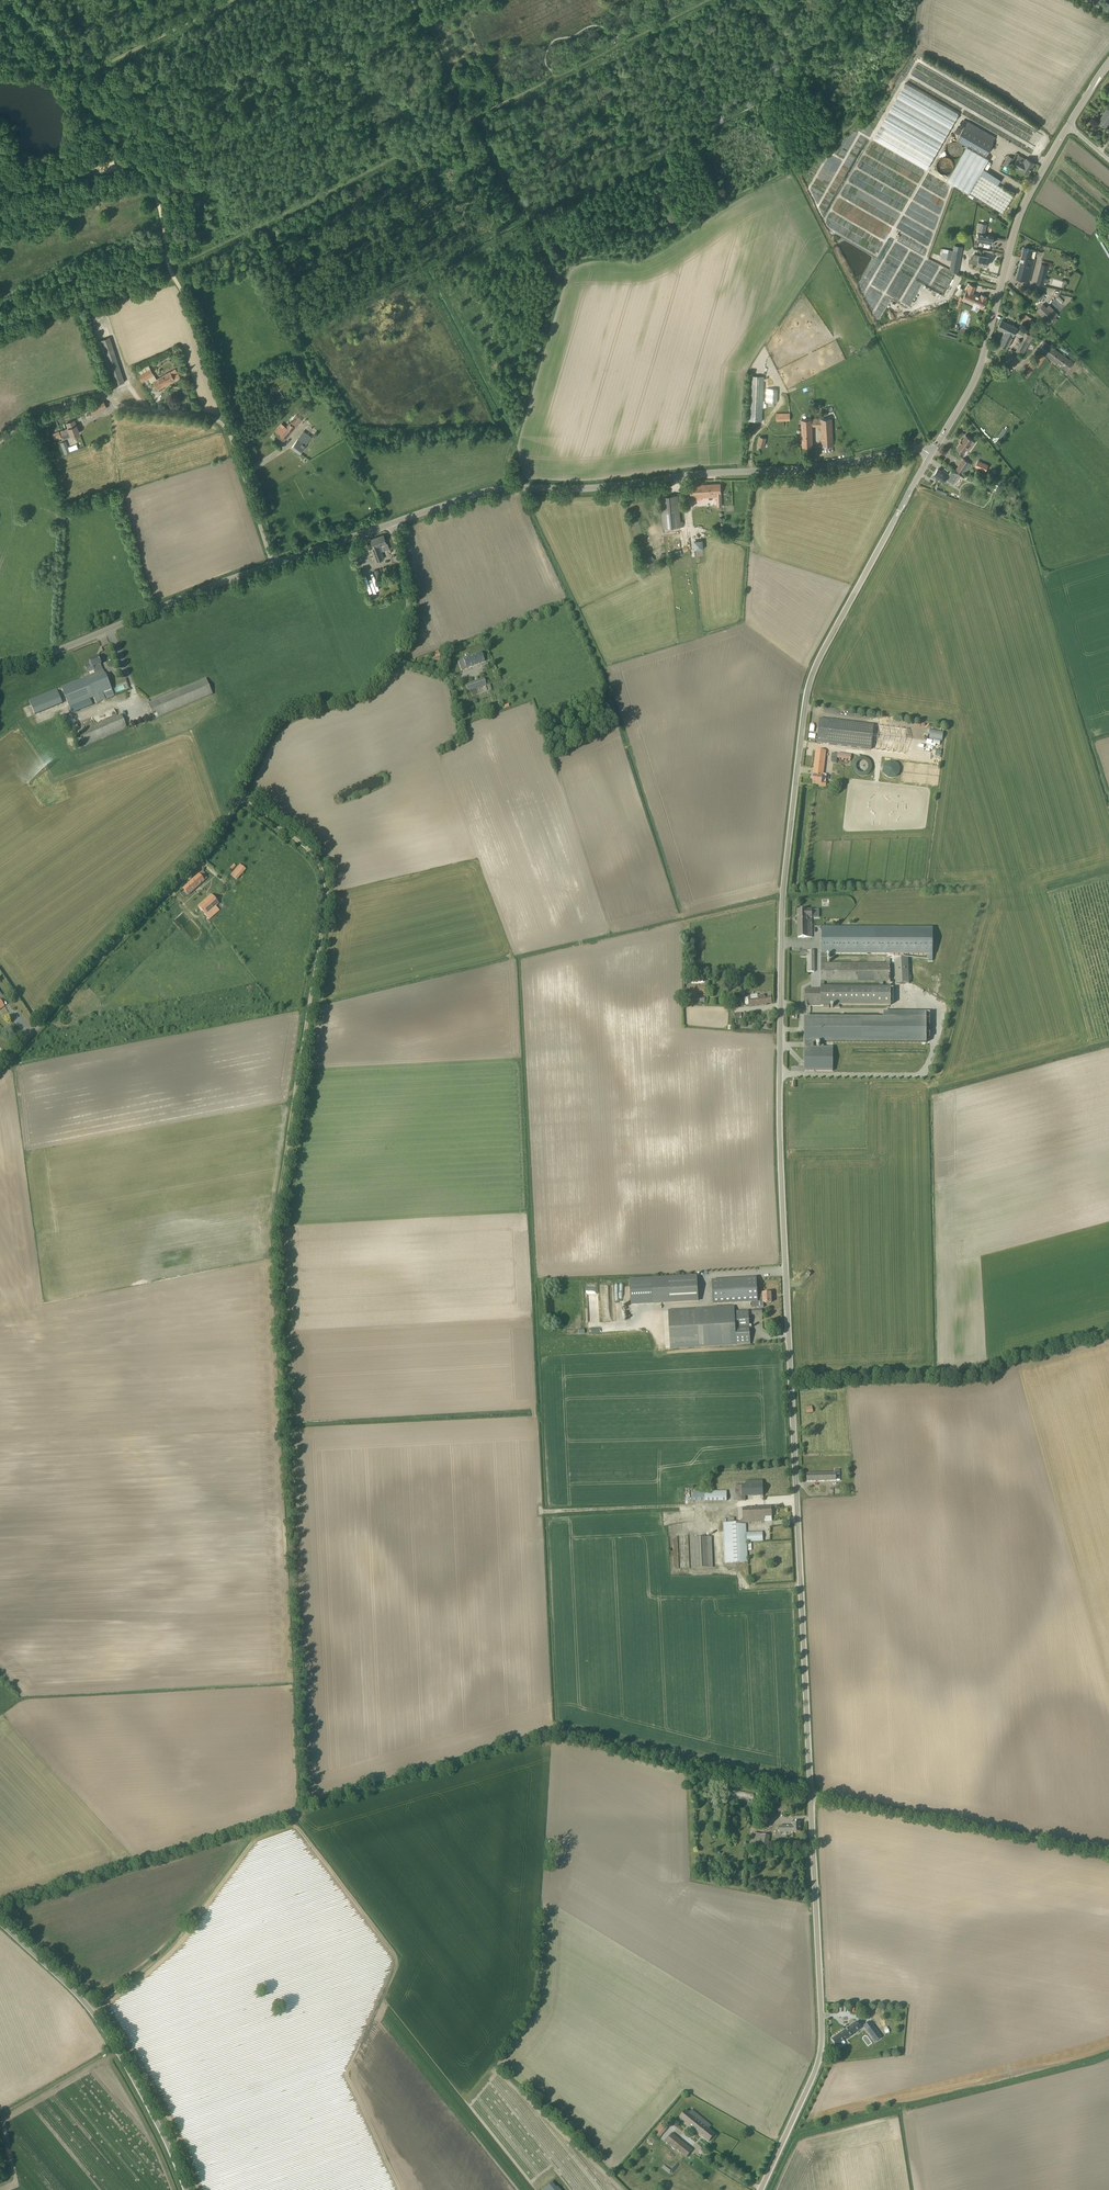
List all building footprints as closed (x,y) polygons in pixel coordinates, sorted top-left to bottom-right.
[(905,84),(873,139),(926,170),(958,115),(905,84)] [(1107,108),(1098,122),(1105,127),(1108,122),(1108,110),(1107,108)] [(965,127),(965,126),(957,140),(967,146),(947,180),(969,193),(969,192),(1003,213),(1014,195),(998,185),(1001,180),(983,169),(989,159),(985,157),(996,137),(969,121),(965,127)] [(962,150),(962,149),(962,147),(962,146),(961,144),(960,143),(958,142),(957,141),(955,141),(954,141),(952,141),(951,141),(949,142),(948,143),(947,145),(946,146),(946,148),(946,149),(946,151),(947,152),(947,154),(949,155),(950,156),(951,157),(953,157),(955,157),(957,157),(958,156),(959,155),(960,154),(962,152),(962,150)] [(1035,163),(1026,158),(1019,154),(1013,165),(1020,169),(1028,174),(1035,163)] [(953,165),(954,163),(953,162),(953,160),(952,159),(951,157),(950,156),(948,156),(947,155),(945,155),(943,155),(942,156),(940,157),(939,158),(938,159),(938,160),(937,162),(937,163),(937,165),(938,166),(938,168),(939,169),(941,170),(942,171),(944,171),(945,172),(946,172),(948,171),(950,170),(951,169),(952,168),(953,167),(953,165)] [(1008,155),(1003,165),(1008,168),(1013,158),(1008,155)] [(983,242),(992,244),(992,243),(993,242),(994,241),(993,240),(993,236),(985,234),(985,232),(986,224),(980,223),(979,231),(979,233),(977,240),(983,242)] [(1029,281),(1035,259),(1031,258),(1033,250),(1023,247),(1016,278),(1029,281)] [(958,273),(962,252),(953,250),(950,269),(954,272),(958,273)] [(987,266),(989,258),(974,254),(972,264),(978,265),(981,266),(982,264),(987,266)] [(1043,285),(1048,266),(1041,265),(1037,283),(1043,285)] [(957,304),(956,305),(956,306),(960,308),(964,298),(973,303),(972,305),(973,305),(972,308),(976,310),(978,307),(979,308),(980,306),(984,307),(987,299),(985,298),(986,296),(981,294),(980,297),(973,293),(975,287),(969,285),(964,297),(960,296),(957,304)] [(1049,323),(1052,326),(1058,319),(1055,316),(1042,304),(1035,310),(1049,323)] [(1029,324),(1032,318),(1025,314),(1023,318),(1024,319),(1023,321),(1029,324)] [(1007,332),(1011,324),(1002,319),(997,328),(1005,332),(1007,332)] [(1033,335),(1011,324),(1007,332),(1005,332),(998,344),(1007,348),(1014,334),(1022,338),(1015,351),(1023,356),(1033,335)] [(116,385),(125,382),(109,337),(100,340),(116,385)] [(1067,371),(1072,364),(1074,362),(1045,342),(1039,350),(1067,371)] [(1045,357),(1039,353),(1034,360),(1040,364),(1042,361),(1045,357)] [(1024,373),(1028,376),(1036,366),(1032,363),(1024,373)] [(142,381),(153,376),(150,369),(141,374),(139,375),(142,381)] [(158,389),(174,380),(174,379),(177,378),(173,370),(153,381),(158,389)] [(762,421),(764,376),(751,376),(749,420),(762,421)] [(774,406),(774,403),(777,403),(777,389),(767,389),(766,402),(768,402),(768,406),(774,406)] [(93,414),(102,410),(107,407),(103,401),(90,408),(93,414)] [(833,446),(832,418),(821,419),(821,425),(822,440),(819,440),(819,446),(833,446)] [(811,419),(801,419),(802,447),(812,447),(811,419)] [(76,425),(74,420),(66,423),(68,428),(64,430),(64,429),(63,429),(63,430),(61,431),(62,435),(64,438),(79,432),(76,425)] [(284,441),(288,437),(295,428),(290,423),(279,436),(284,441)] [(59,431),(52,433),(53,434),(54,438),(55,439),(59,438),(61,437),(59,431)] [(963,453),(973,439),(966,434),(962,439),(961,439),(959,443),(959,444),(956,449),(963,453)] [(292,447),(300,453),(306,444),(308,442),(300,436),(298,439),(292,447)] [(764,447),(766,439),(760,437),(758,446),(764,447)] [(61,442),(65,454),(71,452),(67,440),(61,442)] [(959,465),(964,468),(969,462),(963,458),(959,465)] [(941,471),(938,469),(934,474),(941,479),(943,477),(946,478),(945,479),(953,485),(960,475),(951,471),(949,474),(942,470),(941,471)] [(984,489),(990,491),(993,484),(986,482),(984,489)] [(722,506),(721,483),(689,485),(690,500),(699,500),(699,495),(717,494),(717,506),(722,506)] [(681,526),(679,500),(678,495),(660,496),(663,528),(681,526)] [(375,561),(383,558),(379,546),(386,543),(383,535),(370,539),(373,547),(370,549),(375,561)] [(703,549),(703,540),(694,541),(695,550),(703,549)] [(438,651),(430,654),(432,659),(440,657),(438,651)] [(462,670),(485,661),(483,658),(481,653),(458,661),(462,670)] [(96,674),(61,687),(67,701),(69,707),(93,697),(96,703),(114,696),(105,674),(105,675),(103,671),(100,664),(101,664),(98,656),(89,660),(91,663),(85,666),(87,673),(94,670),(96,674)] [(468,691),(486,684),(484,677),(465,684),(468,691)] [(158,717),(181,708),(212,694),(206,679),(148,704),(152,714),(156,712),(158,717)] [(56,689),(29,701),(30,704),(35,715),(54,707),(62,703),(56,689)] [(487,713),(494,711),(492,704),(485,706),(487,713)] [(58,717),(64,729),(69,726),(64,714),(58,717)] [(85,746),(127,728),(122,715),(79,733),(85,746)] [(817,743),(871,749),(874,725),(820,719),(817,743)] [(823,776),(824,770),(826,751),(816,749),(813,775),(814,775),(813,784),(820,785),(820,786),(826,787),(827,782),(821,782),(822,776),(823,776)] [(930,787),(849,778),(842,831),(925,828),(930,787)] [(237,880),(245,870),(240,865),(231,875),(237,880)] [(198,874),(198,875),(191,880),(192,881),(183,889),(186,892),(188,895),(204,882),(204,881),(198,874)] [(220,904),(212,894),(198,906),(209,919),(220,911),(216,907),(220,904)] [(807,910),(798,910),(798,937),(812,937),(812,910),(807,910)] [(811,1006),(824,1006),(824,1008),(830,1008),(830,1006),(834,1006),(834,1008),(839,1008),(839,1006),(890,1005),(890,986),(824,987),(824,982),(880,981),(880,984),(883,984),(883,982),(890,982),(890,963),(826,963),(826,955),(890,955),(890,929),(821,928),(822,954),(821,954),(821,991),(805,991),(805,1006),(811,1006)] [(907,933),(893,934),(896,984),(910,983),(907,933)] [(801,951),(801,957),(807,957),(807,972),(814,972),(814,951),(801,951)] [(765,997),(764,995),(758,996),(758,998),(751,999),(751,996),(745,997),(745,1004),(749,1004),(749,1005),(772,1003),(771,996),(765,997)] [(805,1071),(833,1071),(847,1071),(847,1047),(833,1047),(813,1047),(813,1042),(926,1042),(926,1043),(926,1042),(926,1013),(926,1012),(883,1012),(883,1018),(805,1018),(805,1071)] [(698,1301),(697,1276),(630,1278),(631,1304),(698,1301)] [(757,1278),(712,1281),(714,1304),(752,1301),(752,1303),(752,1308),(756,1307),(755,1301),(758,1301),(758,1294),(757,1292),(757,1278)] [(763,1294),(758,1294),(758,1301),(755,1301),(756,1307),(764,1307),(764,1303),(771,1302),(771,1293),(763,1293),(763,1294)] [(735,1311),(734,1307),(668,1310),(671,1348),(751,1344),(749,1311),(735,1311)] [(807,1481),(840,1480),(840,1469),(835,1469),(835,1473),(807,1473),(807,1481)] [(735,1501),(745,1500),(745,1496),(763,1495),(763,1480),(746,1481),(746,1485),(735,1486),(735,1501)] [(694,1502),(705,1502),(727,1501),(727,1491),(705,1491),(694,1491),(694,1502)] [(762,1522),(762,1521),(765,1521),(764,1517),(772,1516),(771,1507),(743,1508),(738,1508),(739,1522),(735,1522),(734,1518),(728,1518),(729,1523),(723,1523),(725,1563),(748,1561),(747,1541),(763,1541),(762,1532),(747,1533),(746,1524),(742,1524),(742,1522),(760,1521),(760,1522),(762,1522)] [(711,1536),(693,1537),(695,1568),(713,1567),(711,1536)] [(729,1788),(728,1794),(752,1800),(753,1793),(729,1788)] [(793,1832),(800,1832),(800,1822),(793,1823),(793,1825),(779,1826),(779,1832),(793,1832)] [(768,1847),(770,1835),(762,1834),(760,1846),(768,1847)] [(847,2037),(861,2027),(857,2021),(841,2032),(832,2039),(836,2045),(847,2038),(847,2037)] [(881,2037),(870,2021),(864,2025),(875,2041),(881,2037)] [(689,2112),(686,2109),(679,2117),(709,2141),(715,2134),(709,2129),(712,2125),(692,2109),(689,2112)] [(660,2137),(667,2128),(661,2123),(653,2132),(660,2137)] [(686,2157),(692,2149),(672,2133),(666,2140),(686,2157)] [(676,2163),(670,2171),(673,2173),(678,2165),(676,2163)] [(552,2182),(542,2189),(543,2189),(561,2189),(558,2186),(556,2187),(552,2182)]
